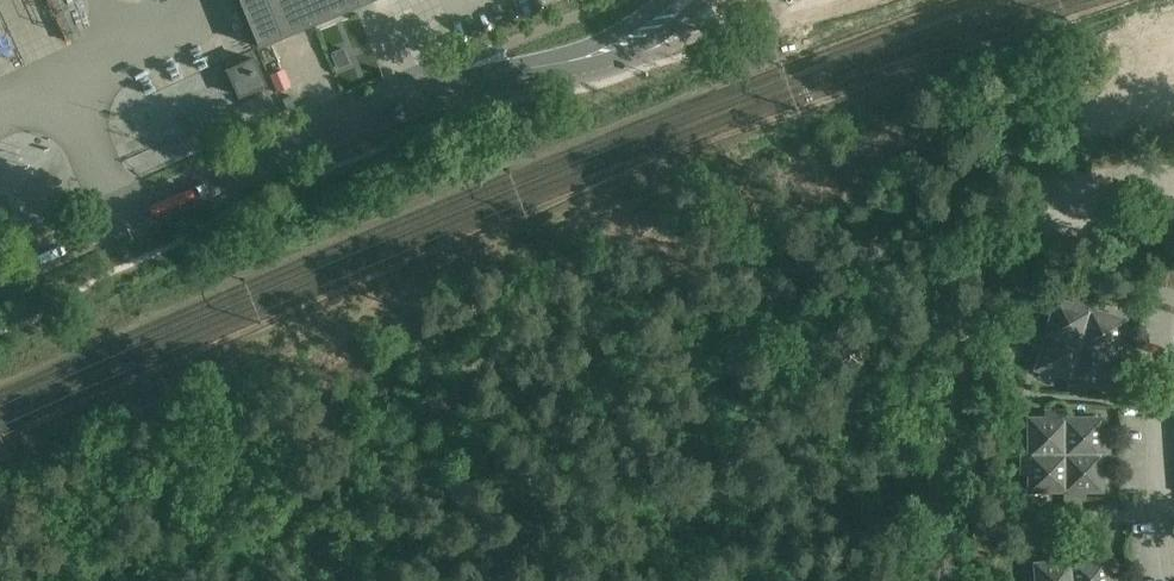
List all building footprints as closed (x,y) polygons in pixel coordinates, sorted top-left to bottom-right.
[(260,46),(370,0),(241,0),(260,46)] [(253,57),(228,68),(239,94),(264,84),(253,57)] [(1080,344),(1091,310),(1093,303),(1074,297),(1072,304),(1056,300),(1046,333),(1080,344)] [(1091,310),(1080,344),(1115,355),(1121,357),(1127,338),(1120,336),(1125,320),(1091,310)] [(1036,368),(1070,378),(1080,344),(1046,333),(1040,331),(1034,350),(1041,352),(1036,368)] [(1080,344),(1070,378),(1068,385),(1087,390),(1089,384),(1105,388),(1115,355),(1080,344)] [(1065,454),(1066,418),(1066,411),(1046,411),(1046,418),(1029,418),(1029,453),(1065,454)] [(1066,418),(1065,454),(1101,455),(1108,455),(1108,435),(1101,435),(1101,418),(1066,418)] [(1173,466),(1173,445),(1164,445),(1166,467),(1173,466)] [(1029,490),(1064,490),(1065,454),(1029,453),(1022,453),(1022,473),(1029,473),(1029,490)] [(1065,454),(1064,490),(1064,497),(1084,497),(1084,490),(1101,490),(1101,455),(1065,454)] [(1071,561),(1070,554),(1050,555),(1051,562),(1034,564),(1036,580),(1072,580),(1071,561)] [(1072,580),(1115,580),(1114,574),(1107,574),(1106,558),(1071,561),(1072,580)]
